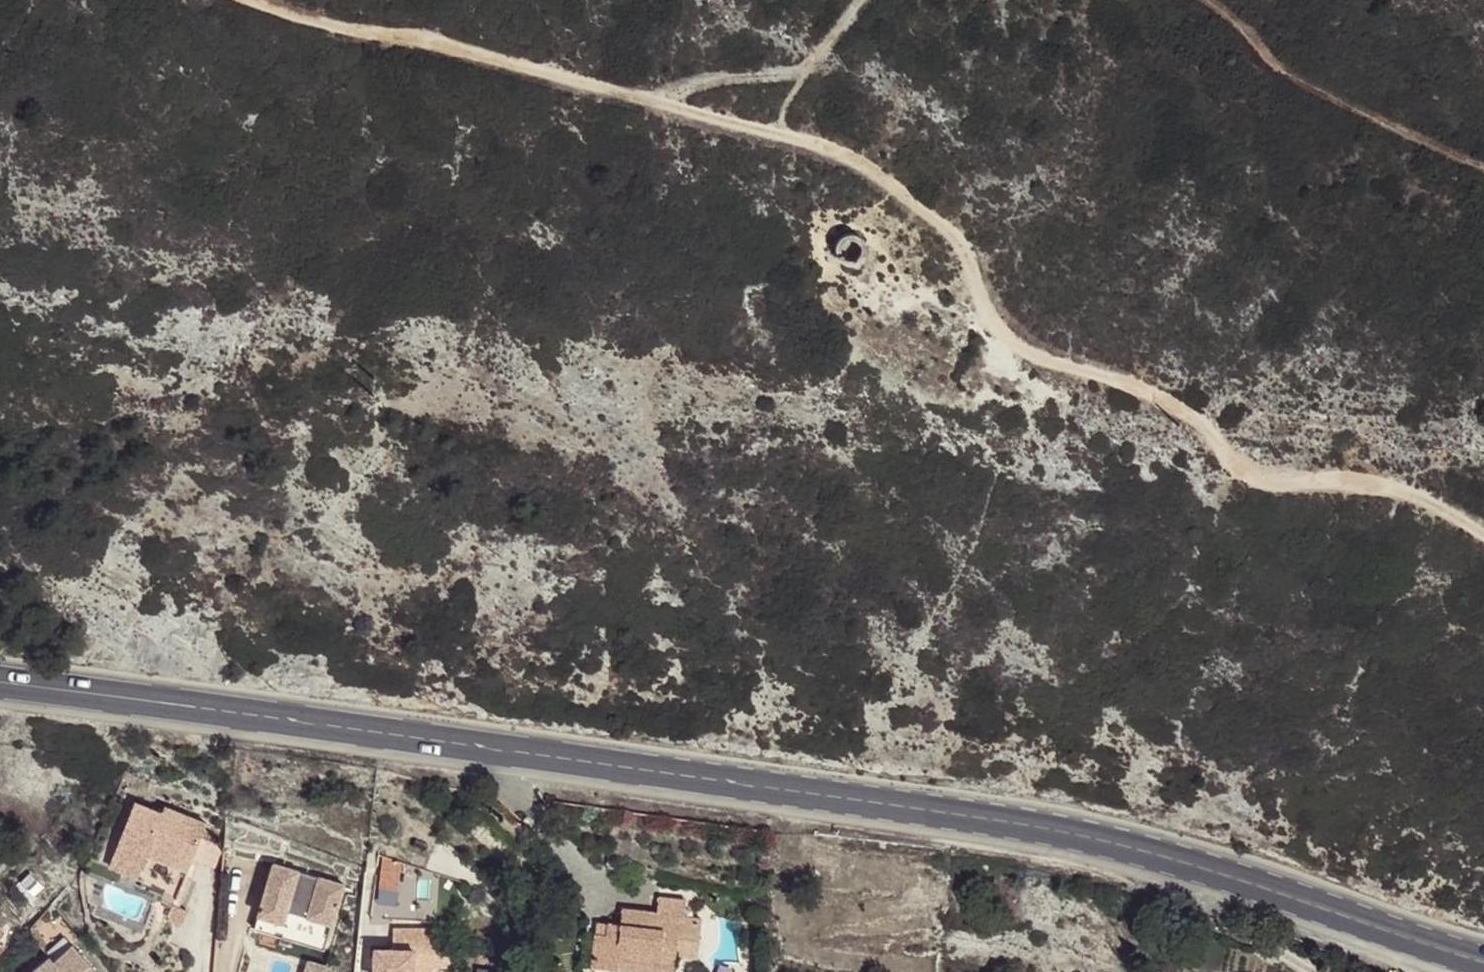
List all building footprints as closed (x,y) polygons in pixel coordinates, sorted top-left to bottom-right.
[(859,238),(851,233),(844,235),(838,240),(837,248),(840,254),(842,257),(851,261),(859,257),(862,247),(859,238)] [(188,871),(207,824),(164,807),(162,813),(134,803),(109,865),(139,876),(147,855),(188,871)] [(324,950),(344,885),(274,864),(254,929),(324,950)] [(592,964),(655,971),(673,971),(675,956),(677,936),(682,937),(685,916),(686,901),(660,898),(658,913),(624,908),(622,925),(608,924),(606,935),(596,934),(592,964)] [(677,936),(675,956),(696,958),(700,918),(685,916),(682,937),(677,936)] [(606,935),(608,924),(597,922),(596,934),(606,935)] [(438,931),(405,930),(404,949),(438,950),(438,931)] [(72,944),(53,961),(49,956),(30,971),(97,971),(90,963),(72,944)] [(404,949),(360,948),(359,971),(433,971),(433,966),(447,967),(447,952),(438,952),(438,950),(404,949)] [(304,971),(327,971),(329,963),(307,958),(304,971)]
